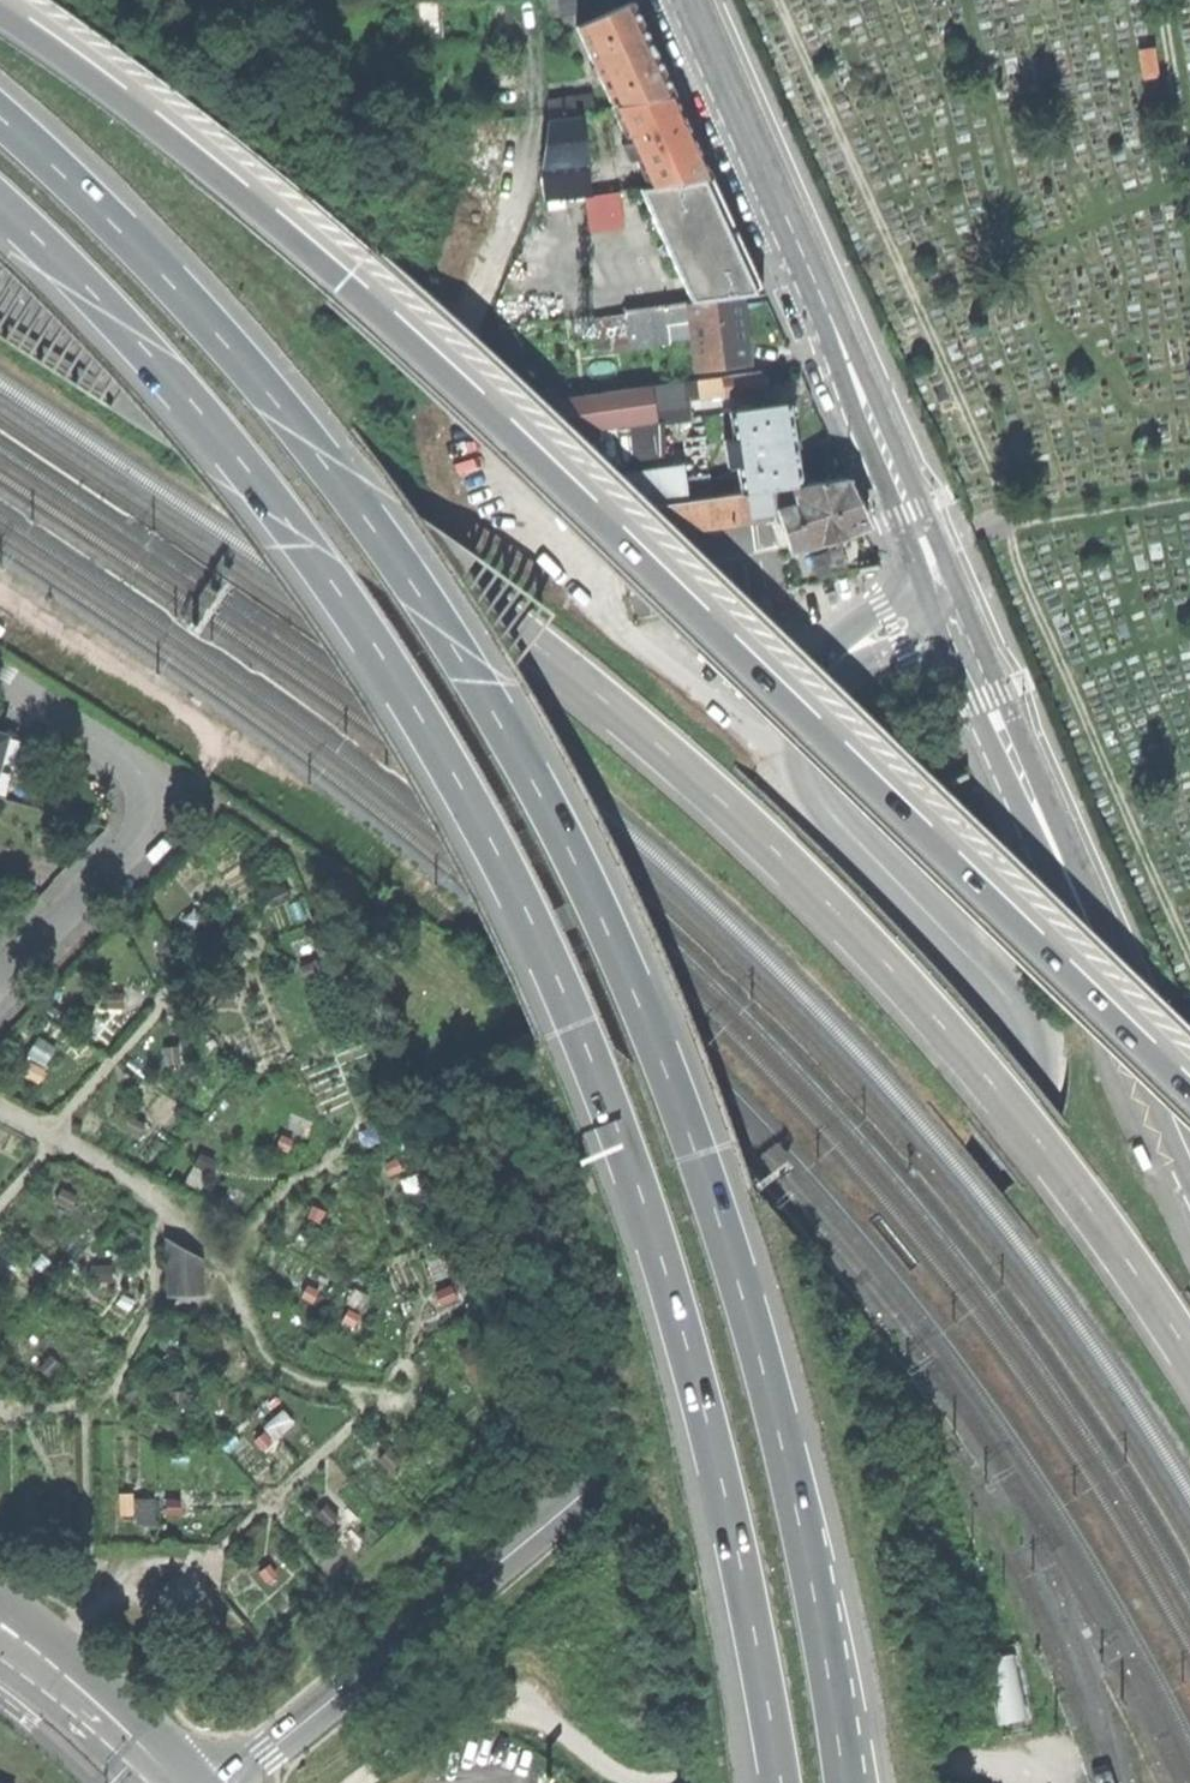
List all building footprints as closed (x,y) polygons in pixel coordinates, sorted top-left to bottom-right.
[(551,18),(596,12),(594,0),(549,0),(551,18)] [(443,41),(441,1),(417,2),(419,42),(443,41)] [(614,106),(673,96),(653,53),(631,3),(577,27),(614,106)] [(572,97),(575,112),(594,109),(591,94),(572,97)] [(691,135),(673,96),(614,106),(612,106),(626,138),(621,140),(632,166),(637,163),(648,187),(711,179),(691,135)] [(549,117),(575,112),(572,97),(547,102),(549,117)] [(541,173),(544,200),(591,195),(586,156),(581,118),(548,123),(541,173)] [(732,225),(711,179),(648,187),(637,189),(688,303),(739,297),(763,293),(732,225)] [(691,324),(696,368),(747,362),(743,329),(739,297),(688,303),(691,324)] [(691,324),(688,303),(634,310),(637,334),(658,331),(657,328),(667,327),(691,324)] [(669,343),(667,327),(657,328),(658,331),(637,334),(634,310),(627,311),(627,316),(596,319),(600,351),(669,343)] [(723,377),(725,395),(763,390),(760,372),(723,377)] [(699,398),(725,395),(723,377),(697,380),(699,398)] [(648,387),(528,402),(533,440),(653,423),(650,403),(648,387)] [(773,489),(800,485),(794,441),(788,404),(729,412),(733,440),(725,441),(728,466),(737,465),(741,493),(744,493),(773,489)] [(604,463),(620,461),(616,430),(599,433),(604,463)] [(604,467),(604,463),(599,433),(582,435),(587,470),(604,467)] [(688,501),(685,481),(683,466),(616,476),(621,510),(688,501)] [(709,477),(685,481),(688,501),(711,497),(709,477)] [(862,530),(866,520),(857,499),(848,478),(800,485),(773,489),(778,514),(790,552),(862,530)] [(773,489),(744,493),(748,518),(778,514),(773,489)] [(744,493),(741,493),(711,497),(688,501),(621,510),(625,536),(748,518),(744,493)] [(289,883),(272,890),(277,903),(294,896),(289,883)] [(176,930),(158,932),(160,951),(178,949),(176,930)] [(319,958),(303,963),(308,978),(324,972),(319,958)] [(238,989),(220,989),(221,1004),(239,1004),(238,989)] [(96,1041),(109,1020),(94,1010),(81,1032),(96,1041)] [(181,1043),(166,1044),(168,1062),(183,1061),(181,1043)] [(48,1066),(31,1058),(24,1073),(41,1081),(48,1066)] [(149,1120),(132,1112),(125,1127),(143,1135),(149,1120)] [(300,1134),(282,1128),(277,1144),(294,1150),(300,1134)] [(1146,1165),(1150,1163),(1142,1142),(1133,1145),(1139,1162),(1141,1167),(1146,1165)] [(220,1155),(203,1147),(196,1163),(212,1171),(220,1155)] [(407,1167),(401,1152),(384,1160),(390,1174),(407,1167)] [(423,1183),(416,1168),(400,1175),(407,1190),(423,1183)] [(250,1190),(234,1182),(225,1199),(241,1207),(250,1190)] [(82,1193),(64,1184),(57,1198),(74,1207),(82,1193)] [(330,1206),(314,1201),(308,1218),(323,1224),(330,1206)] [(301,1227),(285,1217),(275,1233),(291,1243),(301,1227)] [(200,1290),(199,1257),(162,1238),(167,1289),(200,1290)] [(324,1290),(308,1281),(301,1295),(316,1304),(324,1290)] [(455,1282),(438,1289),(444,1304),(461,1298),(455,1282)] [(366,1311),(350,1303),(342,1318),(358,1326),(366,1311)] [(479,1339),(462,1347),(468,1361),(486,1354),(479,1339)] [(64,1363),(53,1352),(40,1364),(51,1375),(64,1363)] [(488,1357),(472,1364),(478,1379),(494,1371),(488,1357)] [(188,1387),(172,1387),(172,1405),(188,1405),(188,1387)] [(229,1388),(213,1389),(214,1406),(230,1405),(229,1388)] [(279,1441),(267,1428),(255,1438),(267,1452),(279,1441)] [(406,1457),(392,1444),(381,1456),(395,1470),(406,1457)] [(136,1490),(122,1490),(122,1513),(137,1512),(136,1495),(136,1490)] [(160,1494),(136,1495),(137,1512),(138,1521),(161,1520),(160,1494)] [(185,1495),(168,1496),(168,1511),(185,1511),(185,1495)] [(343,1514),(330,1501),(319,1512),(332,1526),(343,1514)] [(994,1718),(1022,1718),(1021,1654),(992,1655),(994,1718)]
